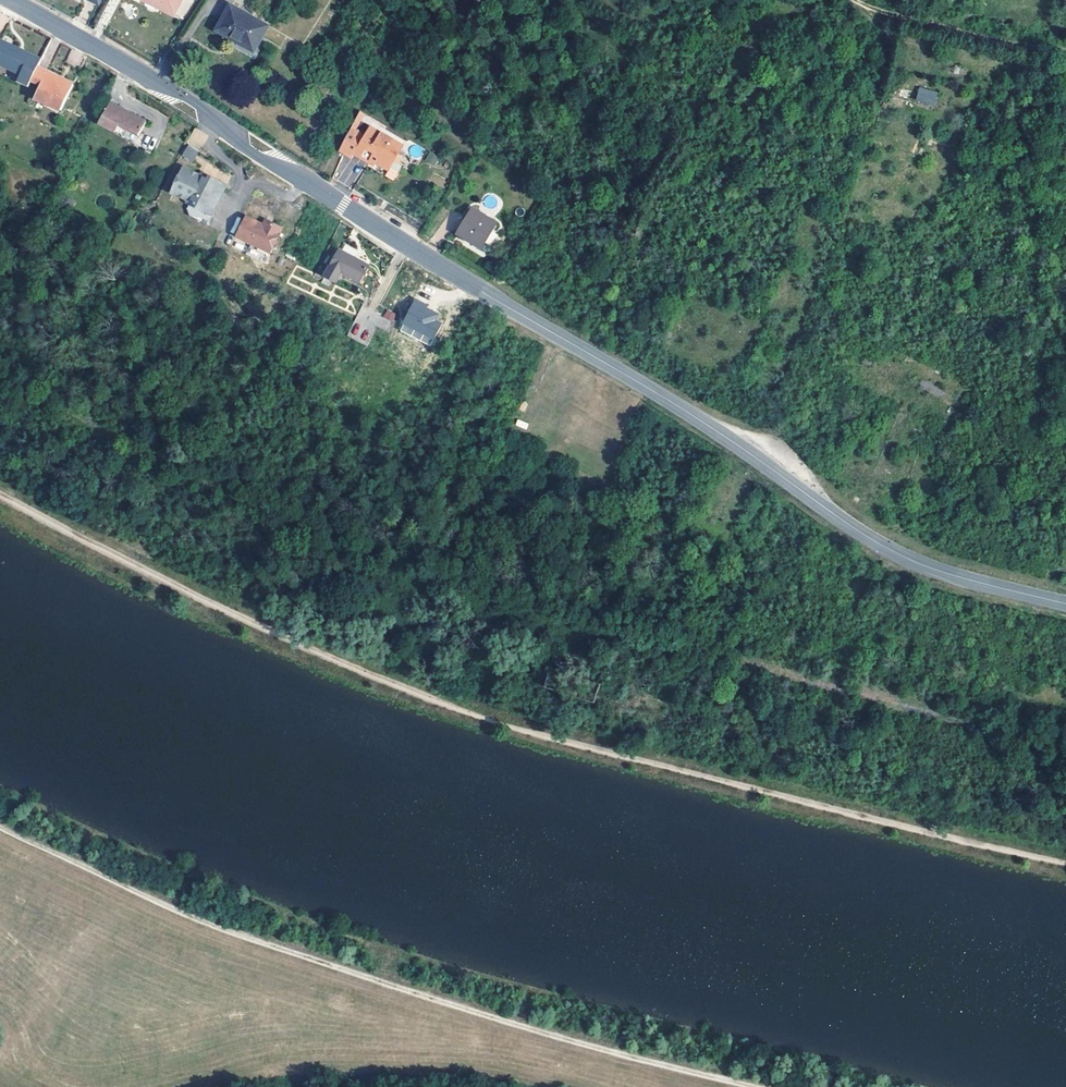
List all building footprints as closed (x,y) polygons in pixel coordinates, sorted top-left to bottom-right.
[(157,4),(155,8),(174,18),(182,0),(149,0),(157,4)] [(232,9),(227,18),(221,28),(218,33),(229,39),(231,36),(256,49),(262,39),(268,28),(232,9)] [(32,85),(39,70),(43,61),(0,41),(0,64),(17,73),(13,82),(30,89),(31,87),(32,85)] [(62,113),(65,108),(73,92),(56,84),(59,79),(39,70),(32,85),(42,90),(40,94),(37,100),(62,113)] [(75,87),(59,79),(56,84),(73,92),(75,87)] [(918,87),(916,102),(935,106),(938,91),(918,87)] [(147,125),(111,106),(100,127),(108,132),(117,136),(121,129),(139,139),(147,125)] [(365,116),(356,133),(361,135),(370,118),(365,116)] [(186,142),(199,151),(209,136),(196,127),(186,142)] [(139,139),(121,129),(117,136),(136,146),(139,139)] [(387,137),(374,130),(373,133),(385,140),(387,137)] [(399,164),(403,157),(401,154),(405,148),(394,142),(387,137),(385,140),(373,133),(370,137),(369,140),(361,135),(356,133),(343,156),(344,157),(348,159),(349,157),(357,162),(358,159),(371,166),(374,166),(375,163),(382,167),(388,170),(390,168),(398,166),(399,164)] [(186,146),(182,158),(194,162),(198,150),(186,146)] [(432,165),(437,158),(430,153),(425,160),(432,165)] [(197,212),(200,213),(211,218),(227,187),(218,182),(209,178),(207,184),(204,182),(205,179),(201,178),(196,175),(183,168),(170,195),(181,200),(189,204),(195,207),(197,212)] [(211,218),(200,213),(197,212),(195,207),(189,204),(187,211),(189,218),(196,221),(207,227),(211,218)] [(458,236),(476,246),(484,251),(494,234),(499,225),(473,210),(469,217),(458,236)] [(263,226),(246,218),(235,239),(249,246),(268,256),(282,230),(271,224),(269,229),(263,226)] [(268,256),(249,246),(245,256),(264,266),(268,256)] [(370,268),(341,252),(326,279),(337,285),(344,274),(361,284),(370,268)] [(412,300),(399,331),(431,345),(444,313),(412,300)] [(392,321),(396,313),(386,309),(383,317),(392,321)] [(517,419),(515,426),(527,428),(528,421),(517,419)]
